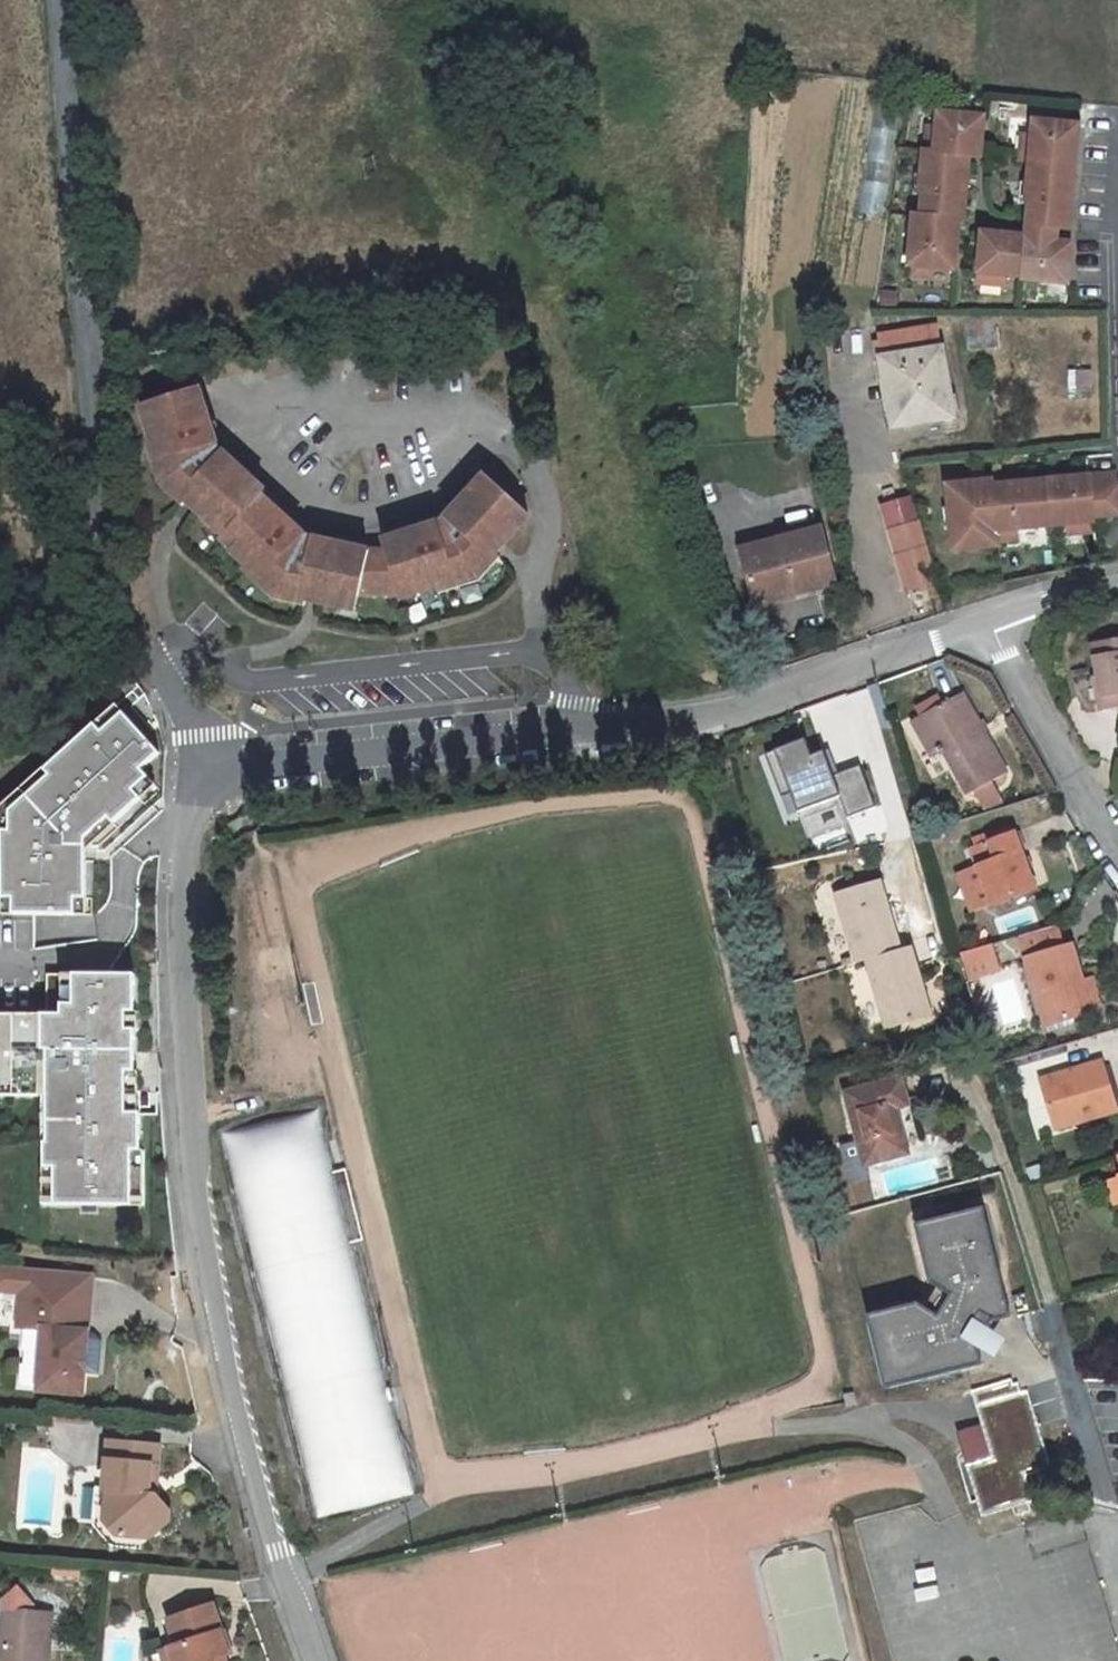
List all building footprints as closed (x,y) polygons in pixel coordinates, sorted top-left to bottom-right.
[(880,214),(901,110),(876,105),(856,210),(880,214)] [(959,190),(962,155),(970,156),(981,157),(984,116),(939,112),(937,126),(936,142),(929,142),(928,152),(923,152),(921,179),(926,180),(923,217),(915,216),(911,265),(913,266),(930,267),(955,269),(960,220),(964,220),(967,191),(959,190)] [(1076,166),(1080,125),(1034,121),(1033,135),(1031,151),(1022,150),(1022,160),(1030,160),(1028,186),(1031,186),(1036,187),(1035,201),(1030,201),(1028,228),(1058,230),(1058,229),(1071,230),(1073,194),(1066,194),(1068,165),(1076,166)] [(936,142),(937,126),(930,126),(929,142),(936,142)] [(1033,135),(1024,135),(1022,150),(1031,151),(1033,135)] [(967,191),(970,156),(962,155),(959,190),(967,191)] [(1073,194),(1076,166),(1068,165),(1066,194),(1073,194)] [(1058,230),(1028,228),(1027,236),(1026,239),(1057,242),(1058,230)] [(1027,236),(981,232),(977,283),(987,284),(988,274),(1003,276),(1022,277),(1021,280),(1067,284),(1071,243),(1057,242),(1026,239),(1027,236)] [(930,267),(913,266),(912,276),(929,277),(930,267)] [(1003,276),(988,274),(987,284),(1003,285),(1003,276)] [(989,349),(985,315),(969,317),(972,350),(989,349)] [(954,416),(939,327),(879,337),(886,380),(892,379),(900,425),(954,416)] [(1090,397),(1090,372),(1071,372),(1072,398),(1090,397)] [(900,425),(892,379),(886,380),(893,427),(900,425)] [(302,536),(260,497),(264,493),(221,453),(215,445),(216,444),(198,389),(155,403),(160,417),(147,421),(167,483),(187,502),(198,489),(206,496),(195,509),(214,526),(223,516),(234,525),(230,530),(241,540),(232,551),(278,593),(299,598),(302,582),(313,584),(309,600),(341,607),(344,594),(359,597),(359,596),(400,594),(397,586),(411,582),(416,595),(477,576),(492,560),(480,549),(487,541),(499,551),(521,528),(511,519),(521,508),(487,477),(448,520),(449,520),(439,527),(439,526),(383,543),(386,553),(368,553),(368,552),(311,540),(302,537),(302,536)] [(160,417),(155,403),(142,407),(147,421),(160,417)] [(1117,474),(1092,476),(1093,486),(1117,483),(1117,474)] [(996,496),(996,488),(949,492),(950,508),(958,508),(960,526),(952,526),(954,551),(1000,547),(999,538),(998,529),(1017,527),(1069,523),(1094,521),(1094,517),(1117,515),(1117,483),(1093,486),(1012,492),(1012,495),(996,496)] [(206,496),(198,489),(187,502),(195,509),(206,496)] [(531,517),(521,508),(511,519),(521,528),(531,517)] [(960,526),(958,508),(950,508),(952,526),(960,526)] [(234,525),(223,516),(214,526),(225,536),(230,530),(234,525)] [(1094,521),(1069,523),(1070,532),(1096,530),(1094,521)] [(927,546),(920,522),(890,530),(897,555),(927,546)] [(1017,527),(998,529),(999,538),(1018,537),(1017,527)] [(821,529),(741,551),(756,604),(797,593),(795,584),(833,573),(821,529)] [(241,540),(230,530),(225,536),(221,541),(232,551),(241,540)] [(499,551),(487,541),(480,549),(492,560),(499,551)] [(938,582),(927,546),(897,555),(909,591),(938,582)] [(833,573),(795,584),(797,593),(836,583),(833,573)] [(313,584),(302,582),(299,598),(309,600),(313,584)] [(416,595),(411,582),(397,586),(400,594),(401,599),(416,595)] [(359,597),(344,594),(341,607),(356,610),(359,597)] [(1117,708),(1117,640),(1092,645),(1103,710),(1117,708)] [(991,782),(1007,773),(963,693),(921,716),(940,752),(944,751),(967,795),(974,791),(991,782)] [(124,710),(104,728),(107,732),(127,714),(124,710)] [(145,770),(163,754),(127,714),(107,732),(104,728),(52,772),(58,778),(17,813),(17,832),(8,831),(8,899),(18,900),(18,915),(78,915),(78,899),(89,899),(89,849),(89,839),(112,819),(116,824),(145,799),(137,790),(151,777),(145,770)] [(913,720),(932,757),(940,752),(921,716),(913,720)] [(807,739),(769,751),(784,796),(793,794),(799,813),(843,798),(826,749),(812,754),(807,739)] [(862,767),(852,770),(860,793),(843,798),(850,816),(876,807),(862,767)] [(58,778),(52,772),(7,811),(8,831),(17,832),(17,813),(58,778)] [(159,786),(151,777),(137,790),(145,799),(159,786)] [(1000,798),(991,782),(974,791),(983,807),(1000,798)] [(89,849),(116,824),(112,819),(89,839),(89,849)] [(1036,889),(1014,833),(972,849),(978,867),(992,903),(992,905),(1036,889)] [(992,903),(978,867),(972,869),(985,906),(992,903)] [(900,949),(880,881),(836,895),(856,963),(867,960),(887,1027),(931,1014),(911,946),(900,949)] [(18,900),(8,899),(8,914),(18,915),(18,900)] [(89,915),(89,899),(78,899),(78,915),(89,915)] [(1063,947),(1056,925),(1018,937),(1025,958),(1063,947)] [(1083,980),(1072,944),(1063,947),(1025,958),(1046,1027),(1093,1012),(1083,980)] [(987,967),(997,963),(994,952),(983,956),(987,967)] [(964,962),(969,976),(987,970),(987,967),(983,956),(964,962)] [(138,974),(51,975),(50,1016),(0,1016),(0,1096),(49,1096),(61,1095),(61,1133),(49,1134),(50,1167),(60,1167),(60,1204),(132,1206),(132,1148),(145,1148),(145,1112),(131,1113),(131,1088),(139,1087),(139,1029),(130,1029),(130,1011),(139,1010),(138,974)] [(1083,980),(1093,1012),(1103,1008),(1093,977),(1083,980)] [(139,1029),(139,1010),(130,1011),(130,1029),(139,1029)] [(739,1053),(735,1036),(730,1038),(734,1054),(739,1053)] [(1117,1109),(1102,1062),(1072,1071),(1074,1076),(1042,1086),(1055,1128),(1117,1109)] [(1072,1071),(1041,1081),(1042,1086),(1074,1076),(1072,1071)] [(908,1104),(901,1078),(846,1093),(860,1143),(865,1165),(907,1153),(895,1107),(908,1104)] [(49,1096),(49,1134),(61,1133),(61,1095),(49,1096)] [(314,1515),(408,1494),(321,1108),(222,1130),(230,1167),(259,1160),(281,1256),(257,1261),(314,1515)] [(761,1142),(757,1125),(751,1127),(756,1143),(761,1142)] [(865,1165),(860,1143),(844,1147),(852,1180),(868,1175),(865,1165)] [(145,1206),(145,1148),(132,1148),(132,1206),(145,1206)] [(60,1167),(50,1167),(50,1204),(60,1204),(60,1167)] [(1108,1181),(1115,1203),(1117,1203),(1117,1178),(1108,1181)] [(979,1203),(911,1221),(927,1280),(935,1284),(924,1305),(916,1300),(866,1314),(884,1387),(980,1360),(975,1343),(987,1350),(997,1332),(986,1325),(991,1317),(1009,1312),(979,1203)] [(88,1296),(91,1296),(92,1273),(0,1265),(0,1291),(20,1293),(18,1327),(44,1329),(44,1327),(46,1327),(49,1292),(88,1295),(88,1296)] [(44,1329),(38,1391),(83,1394),(85,1373),(88,1333),(88,1331),(85,1330),(88,1296),(88,1295),(49,1292),(46,1327),(44,1327),(44,1329)] [(94,1334),(88,1333),(85,1373),(99,1374),(101,1340),(94,1334)] [(847,1406),(856,1403),(854,1392),(844,1395),(847,1406)] [(1027,1476),(1053,1468),(1028,1392),(977,1407),(993,1458),(967,1466),(981,1511),(1006,1503),(1008,1510),(1034,1502),(1027,1476)] [(89,1425),(89,1419),(54,1416),(54,1422),(89,1425)] [(96,1486),(93,1526),(111,1547),(134,1548),(170,1519),(171,1510),(157,1494),(150,1494),(151,1476),(158,1476),(160,1444),(109,1440),(105,1487),(96,1486)] [(1006,1503),(981,1511),(983,1517),(1008,1510),(1006,1503)] [(222,1630),(213,1603),(168,1619),(177,1645),(163,1651),(166,1660),(226,1660),(225,1655),(229,1655),(221,1630),(222,1630)] [(2,1609),(0,1638),(0,1660),(48,1660),(51,1613),(2,1609)] [(65,1645),(67,1613),(55,1612),(54,1645),(65,1645)] [(153,1660),(166,1660),(163,1651),(151,1655),(153,1660)]
